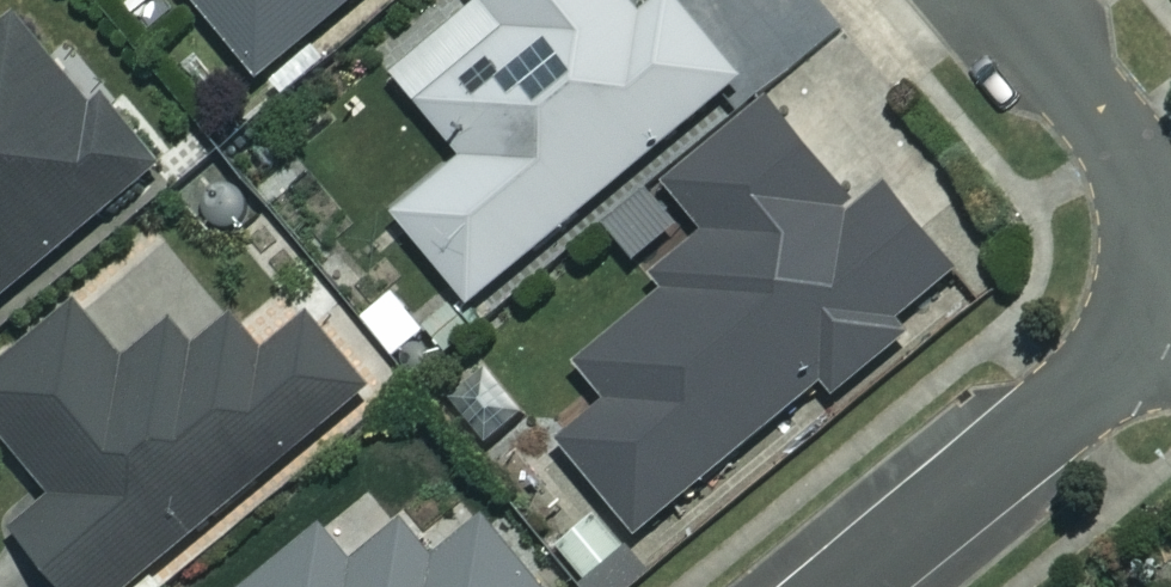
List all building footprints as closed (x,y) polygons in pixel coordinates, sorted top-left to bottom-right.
[(264,80),(358,0),(196,0),(264,80)] [(635,0),(486,0),(398,73),(468,158),(399,215),(471,302),(743,77),(679,0),(658,0),(644,11),(635,0)] [(17,18),(0,33),(0,306),(161,164),(105,100),(96,108),(17,18)] [(861,209),(768,98),(666,183),(716,242),(576,360),(612,403),(563,444),(639,536),(824,380),(839,398),(913,336),(902,323),(961,273),(888,187),(861,209)] [(82,308),(0,377),(0,428),(58,497),(19,529),(67,586),(133,586),(372,388),(314,318),(267,358),(235,320),(198,351),(176,325),(129,364),(82,308)] [(324,527),(251,586),(543,586),(488,521),(437,563),(409,528),(358,569),(324,527)]
